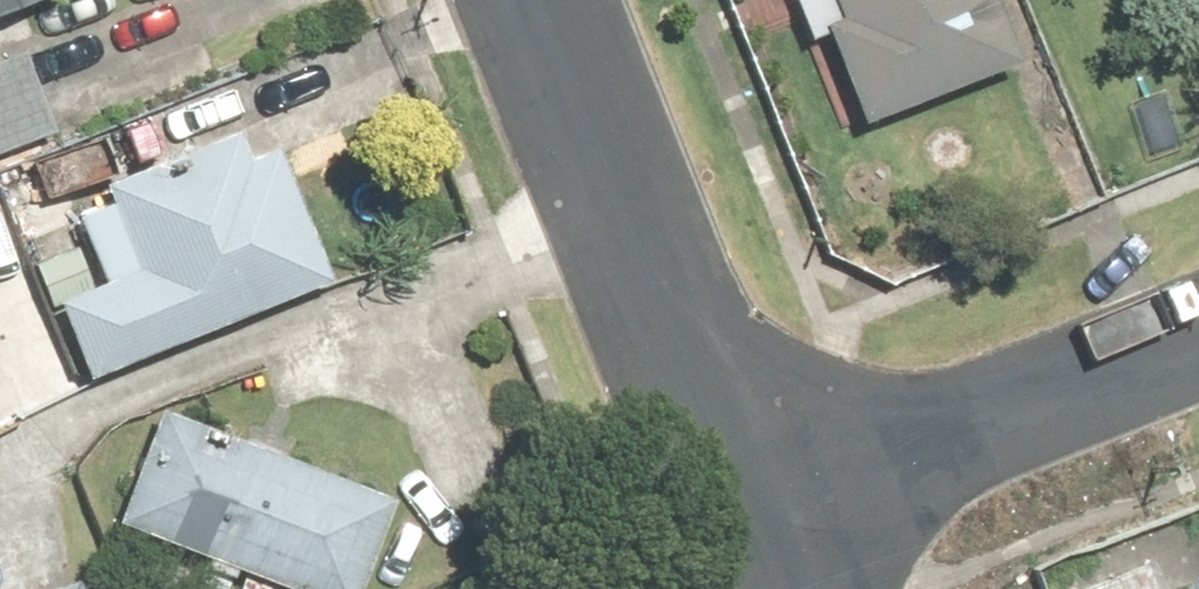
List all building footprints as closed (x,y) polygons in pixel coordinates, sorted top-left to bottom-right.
[(39,0),(0,0),(0,14),(39,0)] [(1005,0),(836,0),(839,7),(823,14),(874,123),(1029,51),(1005,0)] [(62,131),(28,46),(0,58),(0,156),(62,131)] [(338,284),(321,238),(364,222),(339,153),(296,169),(289,147),(241,164),(231,136),(114,178),(122,200),(77,216),(87,244),(47,258),(89,374),(338,284)] [(209,559),(198,588),(282,588),(283,585),(294,588),(367,588),(402,492),(164,407),(120,527),(209,559)] [(75,579),(49,588),(79,588),(75,579)]
